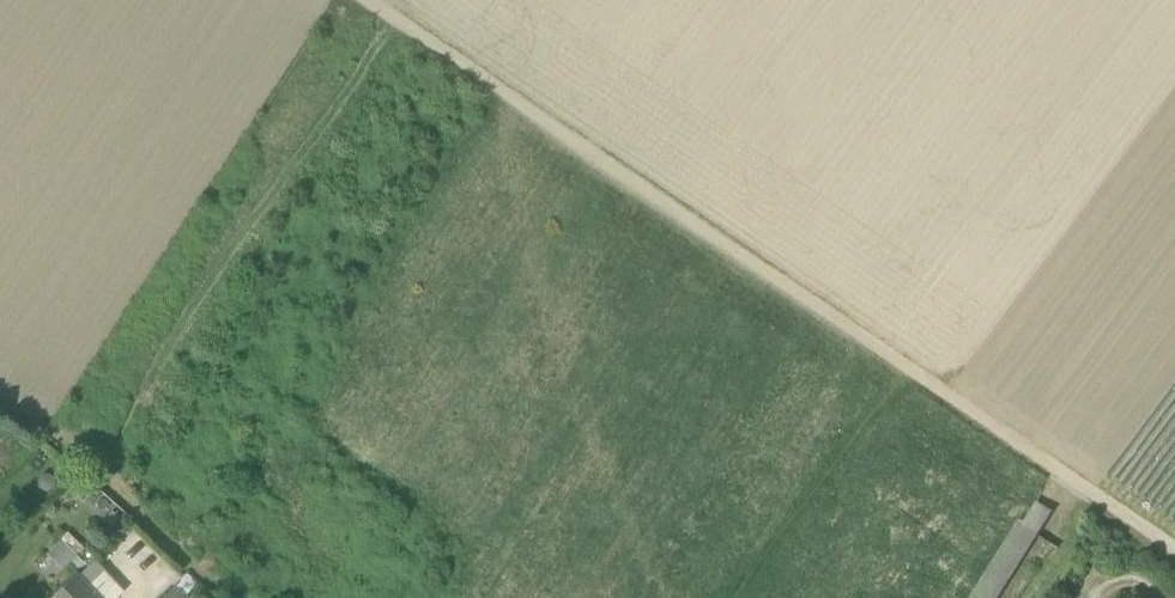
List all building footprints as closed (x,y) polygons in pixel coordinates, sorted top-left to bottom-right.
[(1038,537),(1051,515),(1036,505),(1023,525),(1017,524),(971,597),(999,597),(1038,537)] [(78,557),(60,541),(46,556),(63,572),(78,557)] [(77,580),(95,597),(119,597),(124,593),(95,562),(77,580)] [(77,580),(76,578),(55,597),(95,597),(77,580)] [(173,586),(165,597),(188,597),(173,586)]
